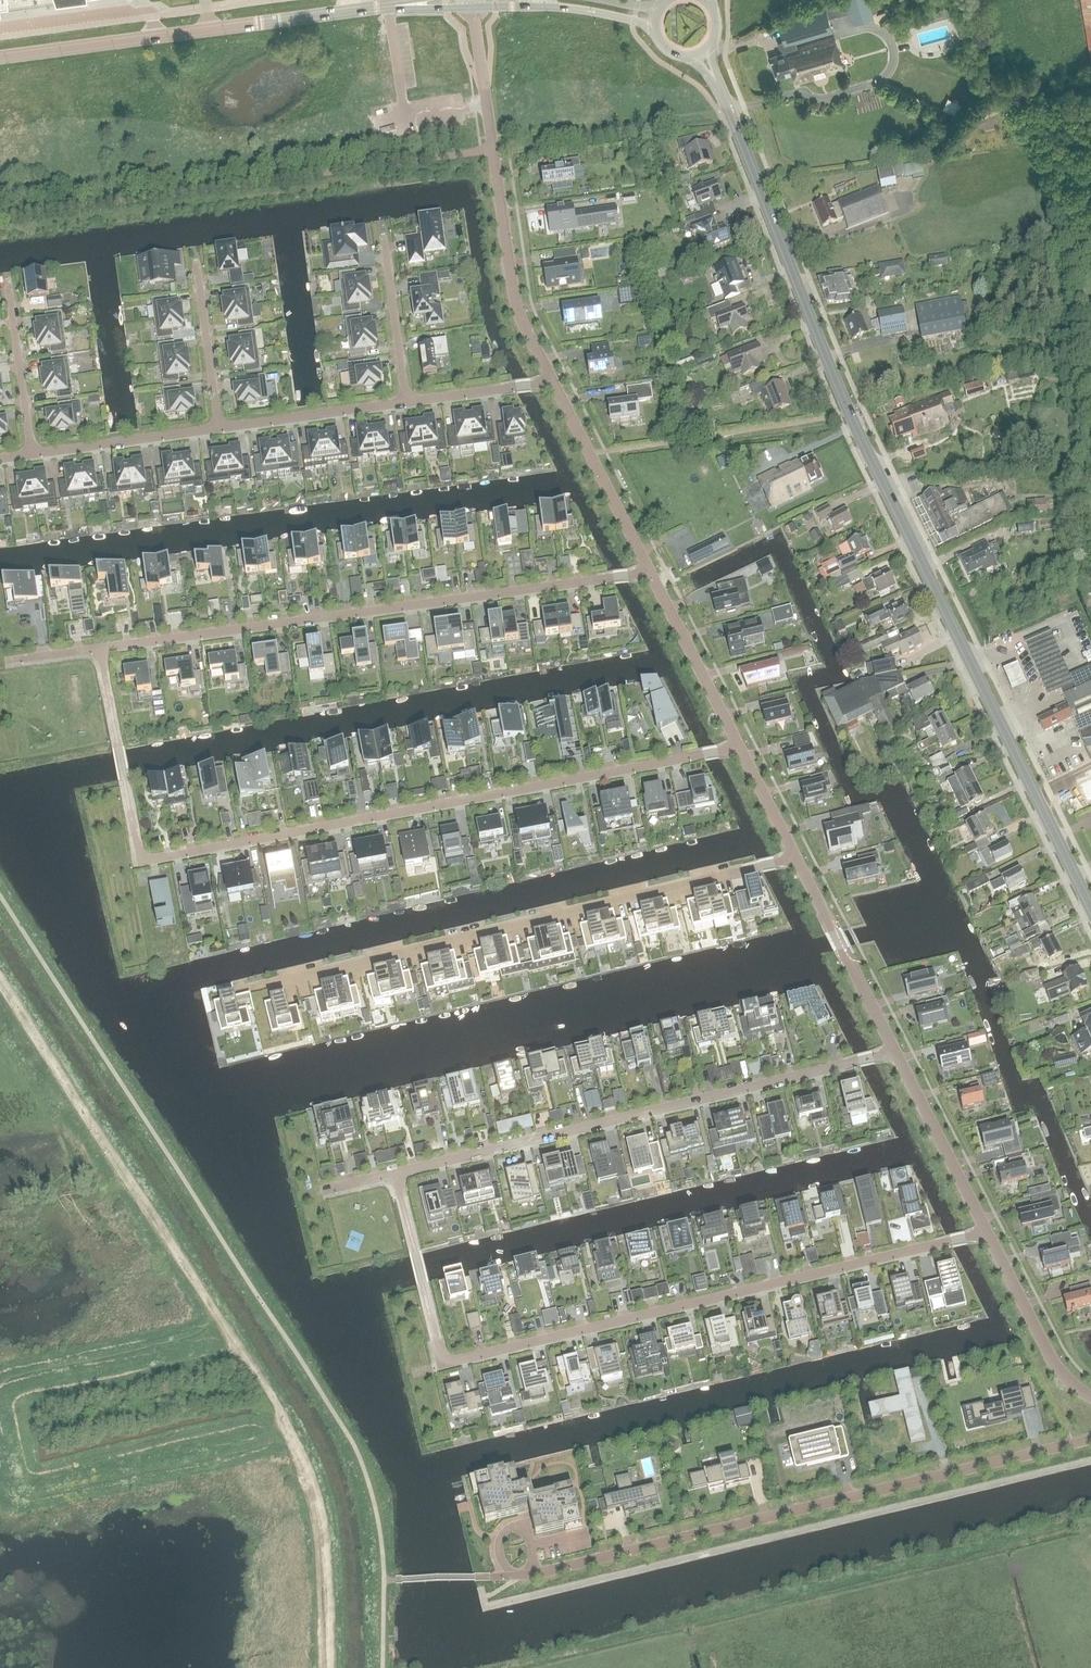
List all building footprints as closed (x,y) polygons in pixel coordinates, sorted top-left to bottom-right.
[(2,13),(1,10),(9,9),(8,0),(0,0),(0,13),(2,13)] [(1090,64),(1090,0),(1081,0),(1090,64)] [(787,53),(771,58),(777,78),(794,73),(797,84),(844,70),(834,36),(795,48),(794,45),(833,33),(826,11),(779,25),(784,41),(777,43),(777,44),(778,45),(778,46),(779,47),(779,48),(780,48),(780,49),(781,49),(782,50),(782,51),(786,49),(787,53)] [(693,168),(713,163),(708,143),(697,146),(694,136),(677,141),(680,151),(685,150),(688,159),(691,159),(693,168)] [(573,168),(580,167),(579,159),(554,162),(555,171),(541,173),(543,187),(552,186),(553,193),(573,190),(572,183),(575,183),(573,168)] [(924,176),(921,162),(903,165),(903,163),(892,165),(892,163),(877,165),(881,187),(896,185),(895,177),(905,175),(905,176),(913,175),(913,178),(924,176)] [(689,172),(678,175),(680,183),(691,180),(689,172)] [(858,184),(856,179),(835,187),(837,193),(848,189),(847,188),(858,184)] [(715,182),(693,190),(701,213),(694,216),(696,222),(716,214),(714,207),(708,210),(705,204),(721,198),(715,182)] [(848,229),(889,214),(878,187),(838,203),(839,205),(832,208),(828,199),(814,205),(823,227),(837,222),(836,220),(843,217),(848,229)] [(634,194),(623,195),(624,202),(635,201),(634,194)] [(573,205),(546,209),(549,229),(589,223),(590,228),(619,224),(616,206),(574,213),(573,205)] [(708,218),(717,215),(716,214),(696,222),(685,226),(684,229),(700,236),(701,240),(699,241),(695,248),(698,256),(712,251),(711,248),(714,246),(719,249),(721,244),(729,241),(724,227),(718,230),(711,227),(713,224),(712,223),(711,226),(708,218)] [(439,215),(420,218),(423,237),(419,237),(407,239),(410,263),(423,262),(422,255),(425,254),(425,255),(440,253),(439,247),(440,247),(440,243),(439,244),(438,239),(442,238),(439,215)] [(353,229),(333,231),(334,244),(329,245),(331,259),(326,259),(328,269),(358,265),(355,249),(366,248),(364,230),(353,231),(353,229)] [(230,279),(243,277),(242,269),(238,270),(234,245),(217,247),(221,273),(229,272),(230,279)] [(556,266),(545,268),(547,288),(559,286),(559,282),(567,282),(568,285),(580,283),(575,251),(555,254),(556,266)] [(142,282),(151,281),(151,284),(176,281),(174,265),(180,265),(179,253),(160,255),(145,257),(147,268),(140,269),(142,282)] [(940,265),(946,264),(945,257),(937,258),(938,263),(940,265)] [(736,260),(713,268),(716,276),(713,277),(716,284),(719,283),(725,299),(740,294),(737,286),(745,283),(736,260)] [(906,275),(904,261),(878,265),(881,279),(906,275)] [(680,275),(682,279),(690,276),(686,262),(679,264),(682,274),(680,275)] [(342,294),(370,290),(369,281),(366,281),(365,277),(353,278),(353,271),(339,273),(342,294)] [(47,296),(44,272),(25,274),(29,298),(47,296)] [(439,280),(450,279),(449,272),(438,273),(439,280)] [(830,278),(819,280),(822,289),(848,285),(854,283),(851,275),(845,277),(844,275),(830,276),(830,278)] [(414,293),(412,293),(413,297),(412,297),(414,307),(412,307),(414,317),(426,315),(426,318),(441,316),(440,305),(432,306),(431,298),(439,297),(436,281),(421,283),(423,291),(414,292),(414,293)] [(848,285),(822,289),(823,292),(827,303),(835,302),(835,304),(854,301),(852,295),(858,293),(854,283),(848,285)] [(223,310),(252,306),(249,286),(235,288),(236,295),(224,296),(225,301),(222,301),(223,310)] [(618,289),(620,304),(637,301),(635,287),(618,289)] [(371,298),(370,290),(342,294),(344,314),(358,312),(357,305),(369,303),(368,299),(371,298)] [(47,297),(49,309),(62,307),(60,296),(47,297)] [(154,319),(182,316),(181,307),(179,307),(178,303),(166,304),(165,297),(151,299),(154,319)] [(922,340),(966,331),(959,297),(916,305),(922,340)] [(598,303),(564,308),(567,326),(600,322),(598,303)] [(744,321),(748,319),(743,306),(728,311),(725,303),(707,310),(711,321),(717,319),(721,330),(730,326),(734,335),(747,330),(744,321)] [(254,326),(252,306),(223,310),(225,318),(227,318),(228,323),(240,321),(240,328),(254,326)] [(854,309),(855,317),(845,321),(852,340),(868,333),(874,330),(864,307),(854,309)] [(883,336),(906,332),(902,308),(879,312),(883,336)] [(36,336),(64,332),(61,312),(47,314),(48,320),(37,322),(37,327),(35,327),(36,336)] [(184,324),(182,316),(154,319),(157,340),(171,338),(170,331),(182,329),(181,324),(184,324)] [(348,339),(376,335),(375,326),(372,327),(371,322),(360,323),(359,316),(345,318),(348,339)] [(230,355),(258,351),(255,331),(241,333),(242,340),(230,341),(231,346),(228,347),(230,355)] [(67,352),(64,332),(36,336),(37,344),(40,344),(41,349),(52,347),(53,354),(67,352)] [(649,333),(637,335),(639,348),(651,346),(649,333)] [(377,343),(376,335),(348,339),(351,359),(364,357),(364,350),(375,349),(375,344),(377,343)] [(446,338),(423,342),(425,342),(426,348),(420,349),(423,374),(437,373),(435,357),(448,355),(448,356),(449,356),(446,338)] [(161,365),(189,361),(188,352),(185,353),(184,348),(173,349),(172,343),(158,344),(161,365)] [(764,363),(757,344),(727,355),(734,374),(742,372),(743,376),(761,370),(759,365),(764,363)] [(593,355),(594,355),(595,359),(588,360),(589,366),(587,367),(589,378),(598,376),(598,374),(608,373),(608,374),(611,373),(611,372),(614,372),(613,369),(615,369),(614,359),(612,360),(611,357),(609,357),(607,345),(592,347),(593,355)] [(489,346),(480,347),(482,362),(491,361),(489,346)] [(261,371),(258,351),(230,355),(231,364),(233,363),(234,368),(246,366),(247,373),(261,371)] [(715,353),(700,359),(702,365),(713,361),(716,357),(715,353)] [(42,381),(71,377),(68,357),(54,359),(55,366),(43,367),(44,372),(41,372),(42,381)] [(190,369),(189,361),(161,365),(163,385),(177,383),(176,376),(188,375),(187,370),(190,369)] [(365,362),(347,364),(351,388),(365,386),(365,389),(374,387),(374,385),(380,384),(379,377),(382,376),(381,367),(366,369),(365,362)] [(249,385),(234,387),(235,396),(238,396),(239,403),(245,403),(245,405),(255,404),(255,401),(268,399),(265,375),(248,378),(249,385)] [(46,389),(47,394),(59,392),(60,399),(73,397),(71,377),(42,381),(44,390),(46,389)] [(741,397),(752,393),(753,396),(767,391),(775,412),(791,406),(782,382),(773,386),(770,377),(739,390),(741,397)] [(662,380),(654,381),(655,389),(664,388),(662,380)] [(964,386),(967,396),(985,391),(982,380),(964,386)] [(651,385),(627,388),(630,388),(632,401),(626,402),(626,401),(619,402),(619,403),(612,404),(609,404),(612,422),(615,421),(620,421),(630,420),(630,419),(638,418),(636,401),(650,399),(648,385),(651,385)] [(177,388),(163,390),(166,413),(177,412),(178,415),(187,413),(187,411),(193,410),(192,402),(194,402),(193,393),(178,395),(177,388)] [(889,419),(896,439),(911,434),(913,438),(949,426),(943,408),(953,404),(949,393),(894,412),(896,417),(889,419)] [(900,396),(894,398),(897,406),(903,404),(900,396)] [(58,431),(68,430),(67,427),(79,426),(77,415),(82,415),(80,401),(61,404),(62,411),(47,413),(48,422),(51,422),(52,429),(58,428),(58,431)] [(474,415),(469,416),(473,446),(494,443),(492,426),(485,427),(482,412),(473,413),(474,415)] [(506,428),(498,429),(501,449),(514,447),(513,439),(524,438),(522,429),(525,429),(524,419),(521,419),(520,413),(513,414),(513,412),(504,413),(506,428)] [(463,414),(454,415),(456,431),(448,432),(450,449),(473,446),(469,416),(464,417),(463,414)] [(436,434),(434,418),(425,420),(425,422),(420,423),(424,447),(423,447),(423,450),(437,448),(438,452),(446,451),(443,433),(436,434)] [(424,447),(420,423),(406,425),(407,429),(406,429),(406,431),(407,431),(408,438),(400,439),(403,455),(411,454),(410,449),(423,447),(424,447)] [(678,433),(686,432),(684,425),(676,426),(678,433)] [(367,430),(366,428),(357,429),(359,444),(352,446),(354,459),(362,458),(362,456),(374,454),(375,454),(371,429),(367,430)] [(385,428),(371,429),(375,454),(374,454),(375,457),(397,453),(395,440),(387,441),(386,434),(387,434),(387,431),(386,432),(385,428)] [(328,436),(323,436),(327,463),(340,461),(340,464),(348,463),(346,446),(339,447),(337,432),(327,433),(328,436)] [(327,463),(323,436),(318,437),(318,434),(309,436),(311,451),(303,452),(306,471),(314,470),(314,468),(327,466),(327,463)] [(279,444),(274,445),(278,472),(291,470),(292,475),(296,474),(294,455),(290,456),(288,440),(279,441),(279,444)] [(262,460),(255,461),(258,482),(262,482),(261,474),(278,472),(274,445),(270,445),(269,443),(260,444),(262,460)] [(915,449),(917,458),(931,455),(929,446),(915,449)] [(231,451),(226,451),(230,478),(243,476),(244,482),(252,481),(249,461),(242,463),(239,447),(230,448),(231,451)] [(230,478),(226,451),(212,453),(212,457),(212,460),(213,460),(214,466),(206,467),(208,484),(230,481),(230,478)] [(501,456),(503,468),(513,467),(511,454),(501,456)] [(172,459),(172,456),(163,457),(165,473),(157,474),(159,488),(180,485),(181,485),(177,458),(172,459)] [(191,456),(177,458),(181,485),(180,485),(181,488),(194,486),(195,488),(203,487),(200,468),(193,469),(192,462),(193,462),(192,460),(191,456)] [(810,489),(809,485),(823,479),(822,476),(823,475),(821,471),(819,471),(812,457),(798,463),(797,461),(793,463),(792,461),(758,478),(772,508),(810,489)] [(133,464),(129,465),(132,492),(145,490),(146,495),(155,494),(153,475),(144,476),(142,460),(133,462),(133,464)] [(132,492),(129,465),(124,466),(123,463),(114,464),(116,480),(109,481),(111,495),(132,492)] [(85,469),(80,470),(83,497),(105,494),(103,480),(95,481),(93,465),(84,467),(85,469)] [(75,471),(74,468),(65,469),(68,485),(60,486),(62,498),(62,500),(83,497),(80,470),(75,471)] [(441,469),(443,484),(451,483),(453,482),(452,476),(451,476),(449,468),(441,469)] [(312,480),(310,471),(303,472),(305,481),(312,480)] [(57,508),(54,487),(47,488),(45,472),(36,473),(36,476),(31,477),(35,506),(48,504),(49,509),(57,508)] [(31,477),(17,478),(18,482),(17,483),(17,485),(18,485),(19,492),(12,493),(14,512),(22,510),(22,508),(35,506),(31,477)] [(1008,514),(1008,513),(1012,511),(1003,493),(972,509),(963,491),(950,489),(942,493),(940,489),(936,491),(924,496),(924,497),(919,499),(929,519),(937,534),(938,534),(943,544),(956,538),(957,539),(1008,514)] [(1034,500),(1035,513),(1046,513),(1045,499),(1034,500)] [(107,502),(100,503),(101,512),(108,511),(107,502)] [(553,506),(556,531),(574,529),(572,517),(566,518),(564,504),(553,506)] [(535,518),(537,534),(549,532),(556,531),(553,506),(540,508),(541,517),(535,518)] [(843,527),(852,522),(845,509),(833,516),(828,506),(815,513),(821,522),(828,519),(836,533),(843,529),(843,527)] [(526,518),(518,519),(516,519),(515,514),(507,515),(507,512),(493,514),(497,545),(511,543),(510,534),(518,533),(517,529),(527,527),(526,518)] [(453,520),(457,545),(475,542),(473,527),(467,528),(465,518),(453,520)] [(436,532),(438,548),(457,545),(453,520),(441,521),(442,531),(436,532)] [(1032,521),(1017,522),(1018,534),(1033,532),(1032,521)] [(404,526),(407,552),(425,549),(423,534),(417,534),(416,525),(404,526)] [(386,534),(389,554),(407,552),(404,526),(391,528),(392,533),(386,534)] [(818,540),(826,536),(822,528),(814,532),(818,540)] [(354,533),(358,559),(376,556),(374,540),(368,541),(366,532),(354,533)] [(337,545),(339,561),(358,559),(354,533),(342,535),(343,545),(337,545)] [(723,535),(687,552),(693,563),(729,546),(723,535)] [(823,568),(818,570),(822,579),(829,576),(829,578),(830,577),(833,583),(854,573),(851,566),(857,563),(855,558),(870,550),(867,543),(865,537),(864,537),(863,535),(847,543),(839,547),(844,557),(837,561),(837,562),(836,562),(835,558),(830,561),(821,564),(823,568)] [(304,540),(308,565),(326,563),(324,547),(318,548),(317,538),(304,540)] [(288,552),(290,568),(308,565),(304,540),(292,542),(294,551),(288,552)] [(985,541),(971,547),(973,551),(960,558),(968,575),(982,568),(984,572),(997,565),(985,541)] [(267,545),(255,547),(259,572),(277,570),(275,554),(269,555),(267,545)] [(243,552),(237,552),(239,568),(245,567),(246,574),(259,572),(255,547),(243,549),(243,552)] [(195,558),(197,572),(211,570),(212,583),(226,581),(222,552),(208,553),(209,556),(195,558)] [(562,573),(571,572),(569,558),(560,559),(562,573)] [(156,561),(160,586),(178,583),(176,574),(170,574),(168,559),(156,561)] [(757,565),(762,576),(773,571),(768,559),(757,565)] [(140,582),(142,592),(160,589),(160,586),(156,561),(144,562),(146,581),(140,582)] [(484,563),(473,565),(475,579),(486,578),(484,563)] [(526,564),(527,573),(535,571),(534,563),(526,564)] [(548,563),(535,565),(536,571),(549,569),(548,563)] [(108,579),(111,600),(125,598),(130,598),(127,576),(126,576),(125,565),(97,569),(98,581),(104,580),(108,579)] [(422,571),(423,581),(436,579),(435,573),(435,570),(422,571)] [(833,583),(832,584),(836,592),(861,579),(868,593),(877,589),(881,597),(891,592),(889,588),(895,585),(894,584),(895,582),(893,579),(891,578),(888,570),(866,581),(860,570),(854,573),(833,583)] [(68,586),(71,603),(77,602),(78,607),(85,606),(80,571),(50,575),(52,589),(68,586)] [(436,579),(437,584),(448,582),(446,571),(435,573),(436,579)] [(355,594),(366,593),(365,576),(354,577),(355,594)] [(4,582),(7,608),(18,607),(22,606),(21,602),(38,600),(35,578),(35,577),(4,582)] [(727,613),(735,611),(735,609),(739,607),(737,597),(748,594),(744,579),(721,585),(723,594),(712,596),(716,613),(727,610),(727,613)] [(399,580),(386,582),(386,583),(387,589),(387,592),(400,590),(399,580)] [(329,582),(330,591),(331,599),(338,598),(335,581),(329,582)] [(373,585),(374,591),(387,589),(386,583),(373,585)] [(286,592),(278,593),(279,605),(288,604),(287,598),(286,592)] [(287,598),(288,604),(288,605),(301,604),(300,596),(287,598)] [(586,619),(588,632),(604,630),(605,636),(614,635),(613,629),(625,627),(624,614),(618,615),(617,601),(603,603),(605,616),(586,619)] [(884,611),(882,606),(864,615),(870,629),(881,624),(881,625),(892,620),(895,626),(900,624),(900,625),(902,624),(901,623),(910,619),(909,617),(910,617),(908,612),(907,612),(903,603),(887,611),(886,610),(884,611)] [(207,608),(208,618),(220,616),(219,606),(207,608)] [(793,620),(789,606),(782,608),(785,622),(793,620)] [(555,610),(559,635),(571,633),(572,638),(583,637),(580,617),(570,619),(568,608),(555,610)] [(544,622),(533,624),(535,638),(559,635),(555,610),(543,611),(544,622)] [(131,614),(133,627),(140,626),(139,619),(138,613),(131,614)] [(162,613),(155,614),(156,623),(163,622),(162,613)] [(502,617),(506,646),(530,643),(527,624),(516,626),(514,615),(502,617)] [(479,631),(481,646),(492,645),(492,648),(504,646),(506,646),(502,617),(489,619),(490,629),(479,631)] [(83,621),(85,633),(95,632),(93,620),(83,621)] [(725,628),(732,657),(744,654),(741,640),(762,635),(759,620),(725,628)] [(841,621),(834,624),(837,632),(845,629),(841,621)] [(448,625),(452,655),(476,651),(473,632),(462,634),(461,623),(448,625)] [(425,639),(428,658),(452,655),(448,625),(435,626),(436,637),(425,639)] [(886,633),(856,647),(860,654),(899,636),(896,628),(886,633)] [(1064,695),(1082,740),(1090,738),(1090,666),(1069,675),(1049,629),(1025,640),(1048,695),(1061,689),(1064,695)] [(383,631),(385,647),(396,645),(398,662),(419,660),(417,645),(409,646),(407,630),(393,632),(392,630),(383,631)] [(886,655),(888,655),(888,657),(885,658),(886,659),(872,662),(875,678),(896,673),(894,660),(892,660),(891,653),(899,649),(901,655),(907,653),(908,654),(915,651),(915,649),(923,645),(919,637),(920,636),(918,633),(917,633),(916,631),(916,630),(895,641),(895,640),(882,646),(886,655)] [(340,642),(342,656),(356,654),(357,667),(379,664),(376,647),(368,648),(367,637),(361,638),(361,636),(353,637),(354,641),(340,642)] [(587,640),(581,641),(582,653),(589,652),(587,640)] [(297,648),(298,661),(309,659),(311,674),(323,672),(324,677),(336,675),(333,655),(323,657),(321,642),(307,644),(308,646),(297,648)] [(265,663),(267,677),(291,674),(288,655),(278,656),(276,645),(268,646),(268,649),(253,651),(255,665),(265,663)] [(808,646),(781,652),(784,657),(810,651),(808,646)] [(224,669),(226,685),(247,683),(245,666),(237,666),(235,654),(209,658),(211,671),(224,669)] [(190,687),(191,693),(204,691),(201,672),(194,673),(191,657),(183,658),(183,661),(165,664),(167,677),(180,675),(182,688),(190,687)] [(739,671),(738,671),(739,672),(739,671),(743,671),(748,688),(747,689),(748,689),(759,686),(758,686),(758,684),(777,679),(773,663),(779,662),(779,661),(739,671)] [(124,670),(126,683),(136,681),(139,702),(153,701),(149,672),(146,673),(145,666),(144,666),(124,669),(124,670)] [(1004,672),(1013,692),(1027,686),(1018,666),(1004,672)] [(859,672),(854,677),(860,681),(864,676),(859,672)] [(833,689),(822,694),(824,699),(823,700),(838,729),(873,712),(884,734),(897,728),(885,703),(908,692),(914,705),(933,695),(926,680),(907,689),(905,685),(905,684),(904,684),(900,676),(899,673),(896,674),(875,678),(873,679),(873,681),(858,683),(855,684),(835,693),(833,689)] [(657,679),(641,682),(643,695),(649,694),(650,698),(646,701),(654,717),(657,731),(678,721),(657,679)] [(609,692),(596,694),(600,716),(599,716),(600,720),(617,717),(614,702),(611,703),(609,692)] [(585,707),(582,708),(584,719),(599,716),(600,716),(596,694),(583,697),(585,707)] [(775,706),(762,709),(767,726),(790,720),(786,703),(788,703),(786,696),(774,700),(775,706)] [(567,705),(542,710),(544,721),(556,719),(561,744),(574,741),(567,705)] [(916,733),(931,726),(936,736),(912,748),(950,729),(943,715),(940,716),(936,708),(911,720),(914,726),(913,727),(916,733)] [(519,709),(499,713),(500,722),(491,723),(494,738),(509,735),(510,739),(524,736),(522,726),(525,725),(523,712),(520,712),(519,709)] [(459,720),(464,747),(481,744),(475,717),(459,720)] [(895,723),(897,727),(906,723),(904,718),(895,723)] [(444,728),(448,754),(465,751),(464,747),(459,720),(450,722),(451,727),(444,728)] [(431,760),(440,758),(436,741),(430,742),(427,726),(410,730),(412,741),(405,742),(405,740),(404,741),(407,753),(407,752),(414,750),(414,752),(429,749),(431,760)] [(957,743),(950,729),(912,748),(915,754),(920,751),(939,742),(943,750),(957,743)] [(374,736),(379,764),(392,761),(392,762),(393,762),(387,733),(387,734),(374,736)] [(365,766),(379,764),(374,736),(360,739),(360,738),(365,767),(366,767),(365,766)] [(794,770),(800,769),(815,765),(808,736),(793,739),(795,748),(797,747),(798,751),(786,754),(788,765),(790,771),(794,770)] [(336,770),(338,778),(350,776),(346,753),(349,753),(346,742),(332,744),(333,747),(327,748),(324,748),(324,749),(319,750),(321,763),(329,761),(330,772),(336,770)] [(629,742),(621,743),(624,756),(631,755),(629,742)] [(535,761),(533,746),(524,748),(527,763),(535,761)] [(291,757),(282,758),(285,775),(294,774),(295,778),(310,775),(305,749),(290,752),(291,757)] [(582,751),(585,764),(592,762),(590,749),(582,751)] [(941,754),(929,759),(933,767),(946,764),(941,754)] [(252,759),(250,760),(256,794),(264,793),(263,785),(270,783),(265,757),(252,760),(252,759)] [(243,769),(236,771),(241,797),(254,794),(254,795),(256,794),(250,760),(242,761),(243,769)] [(571,762),(564,764),(566,771),(577,768),(576,764),(571,765),(571,762)] [(952,770),(949,763),(938,768),(941,775),(952,770)] [(214,766),(198,770),(203,797),(212,795),(212,796),(216,795),(217,800),(217,796),(228,794),(223,768),(215,770),(214,766)] [(947,780),(954,794),(976,784),(968,769),(947,780)] [(180,773),(164,776),(170,806),(185,804),(184,797),(185,797),(180,773)] [(816,783),(801,787),(803,795),(801,795),(803,804),(814,801),(814,799),(826,796),(823,782),(829,780),(827,774),(814,777),(816,783)] [(164,776),(148,779),(153,803),(164,801),(165,807),(170,806),(164,776)] [(436,778),(438,792),(451,790),(450,776),(436,778)] [(361,779),(364,794),(370,793),(367,778),(361,779)] [(704,779),(689,781),(691,793),(683,794),(686,808),(695,807),(701,805),(701,804),(715,801),(712,789),(708,790),(707,782),(705,782),(704,779)] [(1088,800),(1090,799),(1090,779),(1081,783),(1088,800)] [(309,802),(321,799),(318,781),(305,783),(309,802)] [(357,797),(355,782),(347,784),(350,798),(357,797)] [(969,806),(975,802),(976,803),(981,801),(981,799),(983,798),(976,784),(954,794),(958,802),(966,799),(969,806)] [(409,798),(406,785),(400,787),(402,800),(409,798)] [(652,789),(645,790),(647,800),(645,800),(647,815),(658,813),(659,820),(676,817),(672,796),(665,797),(665,796),(664,796),(664,797),(662,797),(660,788),(658,788),(658,786),(652,787),(652,789)] [(628,794),(614,796),(619,820),(631,818),(633,828),(641,827),(637,807),(631,808),(628,794)] [(614,796),(600,799),(603,814),(597,815),(598,820),(597,820),(600,834),(608,833),(606,823),(619,820),(614,796)] [(578,822),(567,805),(561,806),(567,835),(576,834),(584,846),(591,845),(586,821),(578,822)] [(830,815),(833,814),(836,826),(825,828),(831,852),(856,845),(855,840),(862,838),(858,823),(864,822),(860,808),(869,806),(869,805),(830,814),(830,815)] [(966,807),(951,814),(955,821),(969,814),(966,807)] [(545,809),(531,812),(536,842),(550,839),(551,842),(558,841),(555,826),(549,827),(545,809)] [(531,812),(516,815),(518,829),(512,831),(516,850),(523,849),(523,845),(536,842),(531,812)] [(220,815),(222,827),(223,827),(222,826),(231,824),(229,814),(220,815)] [(984,815),(974,820),(966,824),(975,843),(965,848),(967,854),(989,843),(985,836),(993,832),(984,815)] [(497,819),(476,823),(481,846),(501,842),(500,840),(508,838),(504,819),(498,820),(497,819)] [(457,826),(440,829),(442,838),(439,838),(441,849),(444,849),(446,860),(463,856),(470,855),(467,839),(460,840),(457,826)] [(684,829),(686,837),(693,835),(691,828),(684,829)] [(181,832),(175,833),(177,842),(183,841),(181,832)] [(175,833),(168,834),(170,843),(177,842),(175,833)] [(417,834),(400,837),(405,867),(422,863),(422,860),(429,859),(425,837),(418,839),(417,834)] [(395,869),(392,854),(391,848),(384,849),(382,840),(368,843),(374,870),(387,868),(387,871),(395,869)] [(368,843),(354,845),(358,863),(351,864),(353,877),(360,876),(360,873),(374,870),(368,843)] [(995,863),(1012,855),(1007,844),(993,851),(989,843),(967,854),(977,849),(987,869),(996,864),(995,863)] [(892,844),(885,846),(886,853),(894,851),(892,844)] [(561,846),(554,848),(556,854),(563,853),(561,846)] [(332,847),(321,849),(328,887),(328,882),(349,878),(345,858),(338,860),(336,849),(332,850),(332,847)] [(311,854),(306,855),(307,855),(309,865),(302,866),(306,887),(327,883),(328,887),(321,849),(310,851),(311,854)] [(859,864),(844,868),(848,885),(877,878),(873,862),(879,860),(877,853),(857,857),(859,864)] [(284,859),(267,863),(271,885),(285,882),(287,892),(298,890),(296,879),(295,880),(292,861),(284,862),(284,859)] [(474,860),(467,861),(469,870),(476,868),(474,860)] [(243,864),(236,866),(241,893),(254,891),(253,888),(260,885),(261,886),(255,870),(254,870),(254,871),(250,871),(249,865),(243,867),(243,864)] [(229,869),(223,870),(224,876),(220,877),(220,876),(219,876),(219,894),(220,894),(220,893),(227,893),(228,896),(241,893),(236,866),(228,867),(229,869)] [(1019,870),(998,881),(994,883),(992,884),(995,889),(997,888),(1005,884),(1009,892),(1019,886),(1020,888),(1025,885),(1024,883),(1026,883),(1019,870)] [(181,890),(180,887),(179,887),(185,918),(198,915),(196,908),(211,905),(211,906),(212,906),(206,874),(209,874),(208,873),(190,877),(192,888),(181,890)] [(969,894),(989,883),(986,875),(965,886),(969,894)] [(735,891),(736,894),(741,915),(743,922),(757,919),(761,918),(778,914),(762,882),(759,883),(758,880),(749,883),(745,884),(746,888),(735,891)] [(158,928),(176,925),(168,883),(163,884),(162,882),(150,884),(158,928)] [(716,892),(707,894),(713,922),(734,917),(732,911),(730,903),(730,900),(723,902),(720,891),(716,892)] [(713,922),(707,894),(704,895),(704,894),(694,897),(695,901),(687,903),(693,927),(713,922)] [(1007,902),(1017,921),(1039,911),(1032,898),(1025,901),(1021,895),(1007,902)] [(736,898),(730,899),(730,903),(732,911),(739,909),(736,898)] [(662,903),(653,906),(660,934),(680,929),(677,915),(676,912),(669,914),(667,903),(662,904),(662,903)] [(641,913),(633,915),(639,936),(639,939),(660,934),(653,906),(650,906),(640,909),(641,913)] [(1039,911),(1017,921),(1026,940),(1039,934),(1037,928),(1045,924),(1039,911)] [(609,914),(599,917),(606,945),(627,940),(623,926),(622,923),(616,925),(613,914),(609,915),(609,914)] [(583,939),(577,941),(579,949),(585,947),(586,950),(606,945),(599,917),(597,917),(587,919),(588,924),(580,926),(583,939)] [(238,927),(239,936),(249,934),(247,925),(238,927)] [(556,930),(547,932),(553,960),(574,955),(573,950),(579,949),(576,937),(570,938),(563,940),(560,929),(556,930)] [(535,939),(527,941),(528,944),(532,962),(533,965),(553,960),(547,932),(544,933),(544,932),(534,935),(535,939)] [(1053,938),(1044,942),(1041,937),(1030,942),(1034,951),(1043,947),(1049,960),(1061,955),(1061,954),(1062,953),(1059,947),(1058,948),(1053,938)] [(502,940),(493,943),(500,971),(520,966),(517,952),(516,949),(509,951),(507,940),(502,941),(502,940)] [(1007,945),(1011,951),(1022,946),(1019,940),(1007,945)] [(473,952),(479,973),(479,976),(500,971),(493,943),(490,943),(480,946),(481,950),(473,952)] [(641,944),(635,945),(637,956),(644,954),(641,944)] [(1011,953),(996,959),(1000,966),(1031,952),(1028,945),(1022,947),(1022,946),(1011,951),(1011,953)] [(450,956),(440,958),(447,986),(468,981),(473,980),(469,963),(457,966),(454,955),(450,956)] [(440,958),(438,959),(437,958),(428,961),(429,965),(421,967),(427,991),(447,986),(440,958)] [(396,966),(387,969),(393,997),(414,992),(413,987),(418,985),(416,973),(410,975),(403,977),(400,965),(396,967),(396,966)] [(387,969),(384,969),(374,971),(375,976),(367,978),(373,1002),(393,997),(387,969)] [(1026,981),(1041,978),(1039,969),(1023,973),(1026,981)] [(1065,979),(1044,986),(1050,1002),(1071,994),(1071,995),(1087,988),(1079,969),(1064,976),(1065,979)] [(914,975),(903,978),(905,985),(905,989),(906,991),(908,998),(919,995),(927,993),(928,995),(928,993),(938,991),(938,990),(942,989),(940,979),(935,980),(933,970),(923,973),(923,971),(914,974),(914,975)] [(343,981),(334,984),(341,1012),(361,1007),(358,993),(357,990),(350,992),(348,981),(343,982),(343,981)] [(341,1012),(334,984),(331,984),(321,986),(322,991),(314,993),(320,1017),(341,1012)] [(814,990),(786,997),(790,1010),(793,1010),(793,1009),(807,1006),(810,1011),(818,1026),(829,1021),(814,990)] [(220,998),(220,1001),(214,1003),(215,1006),(219,1024),(226,1023),(228,1031),(245,1026),(251,1025),(248,1011),(247,1011),(247,1009),(238,1011),(235,998),(235,995),(229,996),(229,995),(220,998)] [(428,998),(422,999),(425,1011),(430,1009),(428,998)] [(941,1007),(939,999),(925,1003),(927,1011),(917,1013),(920,1028),(923,1027),(924,1029),(932,1027),(932,1025),(947,1021),(943,1007),(941,1007)] [(285,1000),(263,1006),(269,1029),(276,1027),(278,1035),(302,1029),(297,1012),(289,1014),(285,1000)] [(772,1000),(757,1004),(764,1030),(775,1027),(777,1034),(784,1032),(779,1009),(775,1010),(772,1000)] [(764,1030),(757,1004),(742,1007),(744,1018),(740,1019),(744,1035),(757,1032),(757,1034),(763,1033),(764,1034),(765,1034),(764,1030)] [(370,1018),(368,1010),(361,1011),(363,1019),(370,1018)] [(723,1011),(710,1015),(717,1040),(737,1035),(733,1020),(726,1022),(723,1011)] [(1051,1019),(1054,1025),(1069,1019),(1066,1012),(1051,1019)] [(1081,1018),(1087,1031),(1090,1029),(1090,1013),(1081,1018)] [(693,1030),(696,1045),(717,1040),(710,1015),(697,1019),(699,1028),(693,1030)] [(681,1049),(684,1061),(692,1059),(688,1040),(683,1041),(678,1021),(677,1021),(678,1023),(661,1027),(662,1031),(662,1032),(665,1046),(666,1046),(667,1052),(681,1049)] [(1073,1038),(1080,1055),(1090,1050),(1090,1029),(1073,1038)] [(637,1067),(651,1064),(649,1057),(652,1056),(648,1039),(645,1040),(643,1031),(629,1034),(632,1043),(621,1045),(626,1062),(636,1060),(637,1067)] [(976,1044),(973,1035),(967,1036),(969,1045),(976,1044)] [(950,1051),(938,1054),(942,1070),(970,1064),(964,1040),(950,1043),(952,1049),(950,1051)] [(588,1045),(594,1071),(595,1071),(595,1070),(614,1065),(611,1050),(604,1052),(602,1042),(588,1045)] [(574,1076),(594,1071),(588,1045),(588,1046),(574,1049),(577,1059),(570,1061),(574,1076)] [(542,1056),(548,1081),(568,1076),(564,1061),(558,1063),(555,1053),(542,1056)] [(1074,1054),(1053,1059),(1055,1069),(1077,1064),(1074,1054)] [(543,1083),(548,1081),(542,1056),(541,1056),(541,1057),(528,1060),(530,1070),(524,1071),(529,1091),(544,1088),(543,1083)] [(761,1059),(763,1070),(772,1068),(769,1057),(761,1059)] [(778,1059),(771,1060),(774,1071),(781,1069),(778,1059)] [(500,1097),(518,1093),(511,1064),(493,1068),(500,1097)] [(731,1067),(723,1069),(726,1081),(734,1079),(731,1069),(731,1067)] [(723,1069),(716,1071),(718,1079),(719,1083),(726,1081),(723,1069)] [(459,1076),(467,1107),(480,1104),(473,1073),(459,1076)] [(992,1074),(980,1076),(982,1083),(994,1080),(996,1080),(994,1073),(992,1074)] [(451,1101),(453,1111),(467,1107),(459,1076),(446,1080),(448,1090),(442,1091),(445,1104),(448,1103),(448,1102),(451,1101)] [(411,1099),(415,1116),(424,1114),(425,1117),(439,1113),(434,1094),(431,1095),(429,1084),(413,1088),(416,1098),(411,1099)] [(844,1095),(850,1119),(858,1117),(877,1113),(871,1100),(863,1102),(859,1084),(856,1085),(856,1087),(843,1090),(844,1095)] [(971,1091),(958,1094),(962,1108),(983,1104),(979,1084),(970,1086),(971,1091)] [(812,1093),(796,1097),(797,1101),(795,1101),(799,1118),(809,1116),(811,1123),(827,1119),(825,1111),(823,1112),(819,1096),(813,1097),(812,1093)] [(387,1097),(387,1095),(387,1094),(377,1097),(383,1124),(399,1120),(397,1113),(400,1112),(398,1103),(395,1104),(394,1102),(395,1102),(394,1099),(394,1100),(393,1096),(387,1097)] [(598,1096),(585,1099),(588,1109),(600,1106),(598,1096)] [(366,1120),(368,1128),(383,1124),(377,1097),(367,1099),(367,1102),(362,1103),(363,1107),(362,1107),(363,1110),(364,1109),(364,1111),(361,1112),(363,1121),(366,1120)] [(625,1100),(615,1102),(616,1110),(626,1107),(625,1100)] [(1070,1103),(1064,1104),(1067,1116),(1072,1115),(1070,1103)] [(783,1104),(767,1108),(768,1112),(769,1116),(757,1119),(763,1143),(764,1143),(776,1140),(774,1134),(788,1130),(789,1137),(791,1137),(784,1111),(783,1104)] [(331,1108),(338,1136),(354,1132),(349,1112),(347,1113),(345,1105),(331,1108)] [(552,1111),(555,1122),(569,1118),(566,1107),(552,1111)] [(339,1143),(338,1136),(331,1108),(317,1111),(319,1119),(316,1120),(320,1139),(330,1137),(331,1145),(339,1143)] [(728,1118),(735,1145),(756,1140),(752,1125),(744,1127),(741,1114),(728,1118)] [(710,1135),(713,1150),(735,1145),(728,1118),(714,1121),(717,1133),(710,1135)] [(678,1129),(685,1155),(688,1154),(688,1153),(704,1149),(697,1122),(680,1126),(681,1129),(678,1129)] [(1021,1152),(1017,1135),(1011,1136),(1008,1123),(981,1130),(985,1149),(1003,1145),(1005,1156),(1021,1152)] [(508,1124),(497,1126),(499,1136),(511,1133),(508,1124)] [(468,1142),(468,1143),(475,1141),(472,1129),(471,1130),(466,1132),(469,1142),(468,1142)] [(681,1156),(685,1155),(678,1129),(670,1132),(671,1135),(665,1137),(667,1144),(661,1146),(664,1158),(681,1153),(681,1156)] [(1083,1131),(1085,1140),(1090,1138),(1090,1129),(1083,1131)] [(644,1138),(626,1142),(634,1174),(651,1170),(652,1173),(664,1170),(658,1144),(646,1146),(644,1138)] [(426,1146),(415,1149),(417,1158),(428,1155),(426,1146)] [(590,1151),(595,1170),(598,1170),(600,1178),(616,1175),(617,1178),(617,1179),(626,1177),(622,1160),(611,1162),(609,1153),(607,1147),(590,1151)] [(810,1151),(802,1152),(804,1159),(812,1157),(810,1151)] [(558,1158),(564,1183),(579,1180),(579,1178),(585,1176),(582,1163),(576,1165),(573,1154),(558,1158)] [(998,1171),(1001,1185),(1027,1179),(1022,1157),(1008,1160),(1010,1168),(998,1171)] [(540,1173),(544,1188),(545,1192),(549,1191),(550,1190),(550,1187),(564,1183),(558,1158),(543,1162),(545,1172),(540,1173)] [(357,1170),(368,1167),(367,1161),(356,1164),(357,1170)] [(505,1172),(511,1195),(513,1202),(518,1201),(540,1196),(533,1165),(505,1172)] [(334,1167),(321,1171),(323,1180),(336,1177),(334,1167)] [(906,1169),(889,1173),(894,1192),(898,1191),(905,1219),(910,1218),(913,1232),(930,1228),(926,1208),(920,1209),(915,1187),(910,1188),(906,1169)] [(474,1179),(480,1203),(494,1199),(495,1201),(502,1200),(498,1185),(492,1186),(489,1175),(474,1179)] [(456,1195),(460,1210),(467,1208),(466,1206),(480,1203),(474,1179),(459,1182),(462,1193),(456,1195)] [(858,1195),(866,1228),(881,1224),(870,1179),(855,1183),(858,1195)] [(658,1194),(672,1191),(670,1185),(656,1188),(658,1194)] [(433,1186),(419,1190),(428,1225),(444,1221),(441,1210),(445,1209),(446,1212),(457,1209),(454,1195),(443,1198),(440,1187),(434,1189),(433,1186)] [(821,1204),(812,1206),(815,1219),(845,1212),(840,1188),(819,1193),(821,1204)] [(1039,1188),(1028,1190),(1030,1197),(1040,1195),(1039,1188)] [(591,1192),(582,1194),(584,1203),(593,1201),(591,1192)] [(1060,1211),(1056,1196),(1040,1200),(1041,1208),(1019,1213),(1022,1227),(1032,1225),(1033,1229),(1045,1226),(1044,1222),(1053,1220),(1051,1213),(1060,1211)] [(780,1225),(783,1225),(785,1232),(789,1230),(791,1239),(806,1235),(803,1227),(802,1220),(805,1219),(807,1226),(804,1213),(800,1214),(796,1197),(783,1200),(784,1203),(775,1206),(780,1225)] [(742,1223),(742,1225),(740,1225),(744,1243),(759,1239),(758,1237),(763,1235),(766,1235),(764,1226),(770,1224),(767,1212),(761,1213),(759,1206),(739,1211),(739,1212),(735,1213),(738,1224),(742,1223)] [(722,1215),(703,1220),(706,1231),(701,1232),(704,1244),(720,1240),(720,1241),(721,1241),(721,1240),(733,1237),(734,1238),(735,1238),(730,1220),(724,1221),(722,1215)] [(666,1253),(672,1251),(673,1255),(694,1250),(693,1249),(687,1223),(659,1230),(665,1254),(666,1254),(666,1253)] [(625,1239),(626,1244),(631,1262),(650,1257),(651,1262),(657,1260),(655,1254),(654,1254),(651,1243),(653,1243),(653,1242),(651,1243),(648,1233),(625,1239)] [(1061,1235),(1061,1236),(1063,1242),(1051,1244),(1053,1252),(1040,1255),(1044,1270),(1051,1268),(1051,1271),(1062,1268),(1061,1266),(1070,1264),(1067,1250),(1080,1247),(1078,1238),(1071,1239),(1070,1233),(1061,1235)] [(864,1250),(864,1247),(862,1240),(857,1241),(853,1242),(855,1252),(864,1250)] [(593,1257),(596,1269),(598,1275),(617,1271),(614,1259),(613,1256),(619,1255),(616,1243),(611,1244),(610,1242),(594,1246),(597,1256),(593,1257)] [(575,1251),(558,1255),(561,1265),(557,1266),(559,1276),(572,1273),(573,1275),(580,1273),(575,1251)] [(752,1255),(740,1258),(742,1265),(754,1262),(752,1255)] [(536,1256),(514,1261),(519,1282),(526,1280),(525,1276),(527,1276),(528,1280),(541,1276),(536,1256)] [(733,1260),(736,1272),(743,1271),(739,1258),(733,1260)] [(929,1300),(948,1295),(951,1306),(965,1303),(965,1305),(966,1305),(959,1275),(956,1276),(954,1265),(947,1267),(948,1267),(948,1269),(938,1272),(940,1280),(924,1284),(929,1302),(929,1300)] [(552,1268),(546,1269),(550,1282),(555,1281),(552,1268)] [(464,1279),(463,1277),(461,1269),(443,1273),(445,1281),(449,1296),(450,1298),(453,1298),(453,1299),(456,1298),(456,1297),(462,1296),(463,1300),(468,1298),(467,1293),(473,1292),(470,1278),(469,1278),(464,1279)] [(485,1297),(495,1295),(504,1293),(502,1285),(504,1284),(502,1276),(500,1277),(498,1269),(480,1273),(482,1281),(479,1282),(481,1290),(483,1289),(485,1297)] [(756,1269),(744,1272),(745,1279),(758,1275),(756,1269)] [(923,1301),(919,1284),(910,1286),(908,1276),(890,1281),(896,1306),(904,1304),(905,1307),(915,1304),(914,1303),(923,1301)] [(696,1293),(707,1290),(705,1283),(695,1285),(696,1293)] [(1072,1313),(1074,1312),(1074,1310),(1090,1306),(1090,1288),(1090,1283),(1069,1289),(1072,1299),(1064,1301),(1067,1312),(1071,1311),(1072,1313)] [(656,1287),(658,1299),(670,1296),(667,1284),(656,1287)] [(851,1312),(856,1333),(860,1332),(860,1312),(873,1309),(878,1318),(879,1318),(879,1317),(887,1315),(882,1292),(871,1295),(869,1285),(852,1289),(854,1299),(855,1298),(857,1311),(851,1312)] [(627,1305),(633,1304),(631,1293),(630,1291),(624,1293),(627,1305)] [(633,1304),(633,1305),(645,1302),(642,1291),(631,1293),(633,1304)] [(846,1302),(839,1304),(836,1294),(816,1299),(817,1301),(816,1302),(817,1307),(818,1307),(822,1322),(833,1318),(835,1324),(850,1321),(851,1321),(846,1302)] [(806,1327),(806,1326),(806,1325),(807,1323),(807,1322),(807,1321),(807,1320),(806,1318),(805,1317),(804,1316),(803,1315),(803,1314),(803,1311),(803,1310),(803,1309),(803,1306),(803,1305),(802,1303),(802,1302),(801,1301),(800,1300),(799,1300),(797,1299),(796,1300),(794,1300),(793,1301),(792,1302),(792,1303),(791,1304),(791,1305),(792,1308),(783,1310),(789,1333),(791,1339),(800,1337),(809,1335),(809,1339),(810,1339),(810,1337),(809,1333),(809,1332),(808,1330),(807,1328),(806,1327)] [(596,1315),(593,1301),(587,1303),(590,1316),(596,1315)] [(556,1309),(548,1311),(552,1326),(560,1324),(556,1309)] [(567,1322),(564,1309),(558,1310),(561,1323),(567,1322)] [(776,1338),(772,1320),(765,1322),(763,1315),(762,1312),(760,1312),(754,1314),(753,1312),(753,1314),(742,1316),(746,1334),(745,1334),(745,1335),(747,1335),(748,1339),(758,1337),(759,1341),(768,1338),(768,1340),(776,1338)] [(467,1316),(470,1330),(481,1328),(482,1328),(479,1313),(467,1316)] [(518,1315),(510,1317),(512,1327),(521,1324),(518,1315)] [(718,1320),(705,1323),(711,1349),(720,1347),(720,1349),(730,1346),(730,1348),(738,1346),(734,1327),(726,1329),(724,1321),(718,1322),(718,1320)] [(691,1327),(667,1332),(669,1339),(664,1340),(668,1353),(695,1347),(696,1351),(703,1349),(700,1336),(694,1338),(691,1327)] [(634,1371),(634,1373),(635,1373),(634,1371),(660,1364),(662,1369),(669,1367),(663,1345),(657,1346),(654,1335),(639,1339),(641,1348),(629,1351),(632,1362),(634,1371)] [(822,1356),(822,1355),(819,1342),(818,1341),(817,1341),(814,1342),(812,1342),(812,1348),(810,1352),(810,1354),(810,1355),(811,1357),(813,1358),(814,1359),(821,1357),(822,1356)] [(594,1353),(601,1381),(622,1376),(618,1358),(621,1357),(618,1345),(602,1349),(602,1351),(594,1353)] [(592,1384),(587,1363),(579,1365),(577,1357),(570,1358),(570,1356),(556,1359),(560,1374),(566,1372),(570,1388),(591,1382),(592,1384)] [(527,1366),(519,1368),(525,1393),(528,1393),(530,1401),(546,1398),(544,1389),(549,1388),(546,1373),(538,1375),(536,1368),(529,1370),(527,1366)] [(872,1419),(903,1412),(911,1443),(926,1440),(909,1369),(894,1373),(900,1397),(868,1405),(872,1419)] [(509,1378),(504,1380),(502,1374),(483,1379),(490,1408),(506,1404),(507,1407),(515,1404),(509,1378)] [(452,1416),(467,1412),(467,1413),(483,1409),(479,1392),(464,1396),(462,1385),(453,1387),(445,1388),(446,1390),(448,1398),(445,1398),(445,1397),(444,1397),(447,1408),(447,1407),(447,1406),(450,1406),(452,1416)] [(983,1403),(962,1408),(968,1432),(1007,1423),(1005,1416),(1036,1409),(1030,1387),(999,1395),(1002,1405),(985,1409),(983,1403)] [(750,1407),(737,1410),(741,1427),(754,1424),(750,1407)] [(527,1409),(517,1411),(519,1423),(529,1422),(527,1409)] [(840,1429),(791,1441),(797,1466),(806,1464),(807,1467),(830,1462),(837,1460),(836,1456),(846,1454),(840,1429)] [(734,1455),(718,1459),(721,1469),(705,1472),(704,1472),(690,1476),(693,1489),(707,1486),(723,1482),(724,1488),(724,1489),(726,1489),(725,1485),(749,1479),(746,1466),(737,1468),(734,1455)] [(516,1507),(528,1504),(536,1536),(581,1525),(569,1476),(519,1488),(514,1468),(475,1478),(484,1515),(495,1513),(497,1520),(518,1515),(516,1507)] [(620,1495),(598,1501),(601,1514),(623,1508),(624,1514),(638,1511),(637,1505),(658,1500),(655,1487),(634,1492),(629,1475),(615,1478),(620,1495)]
